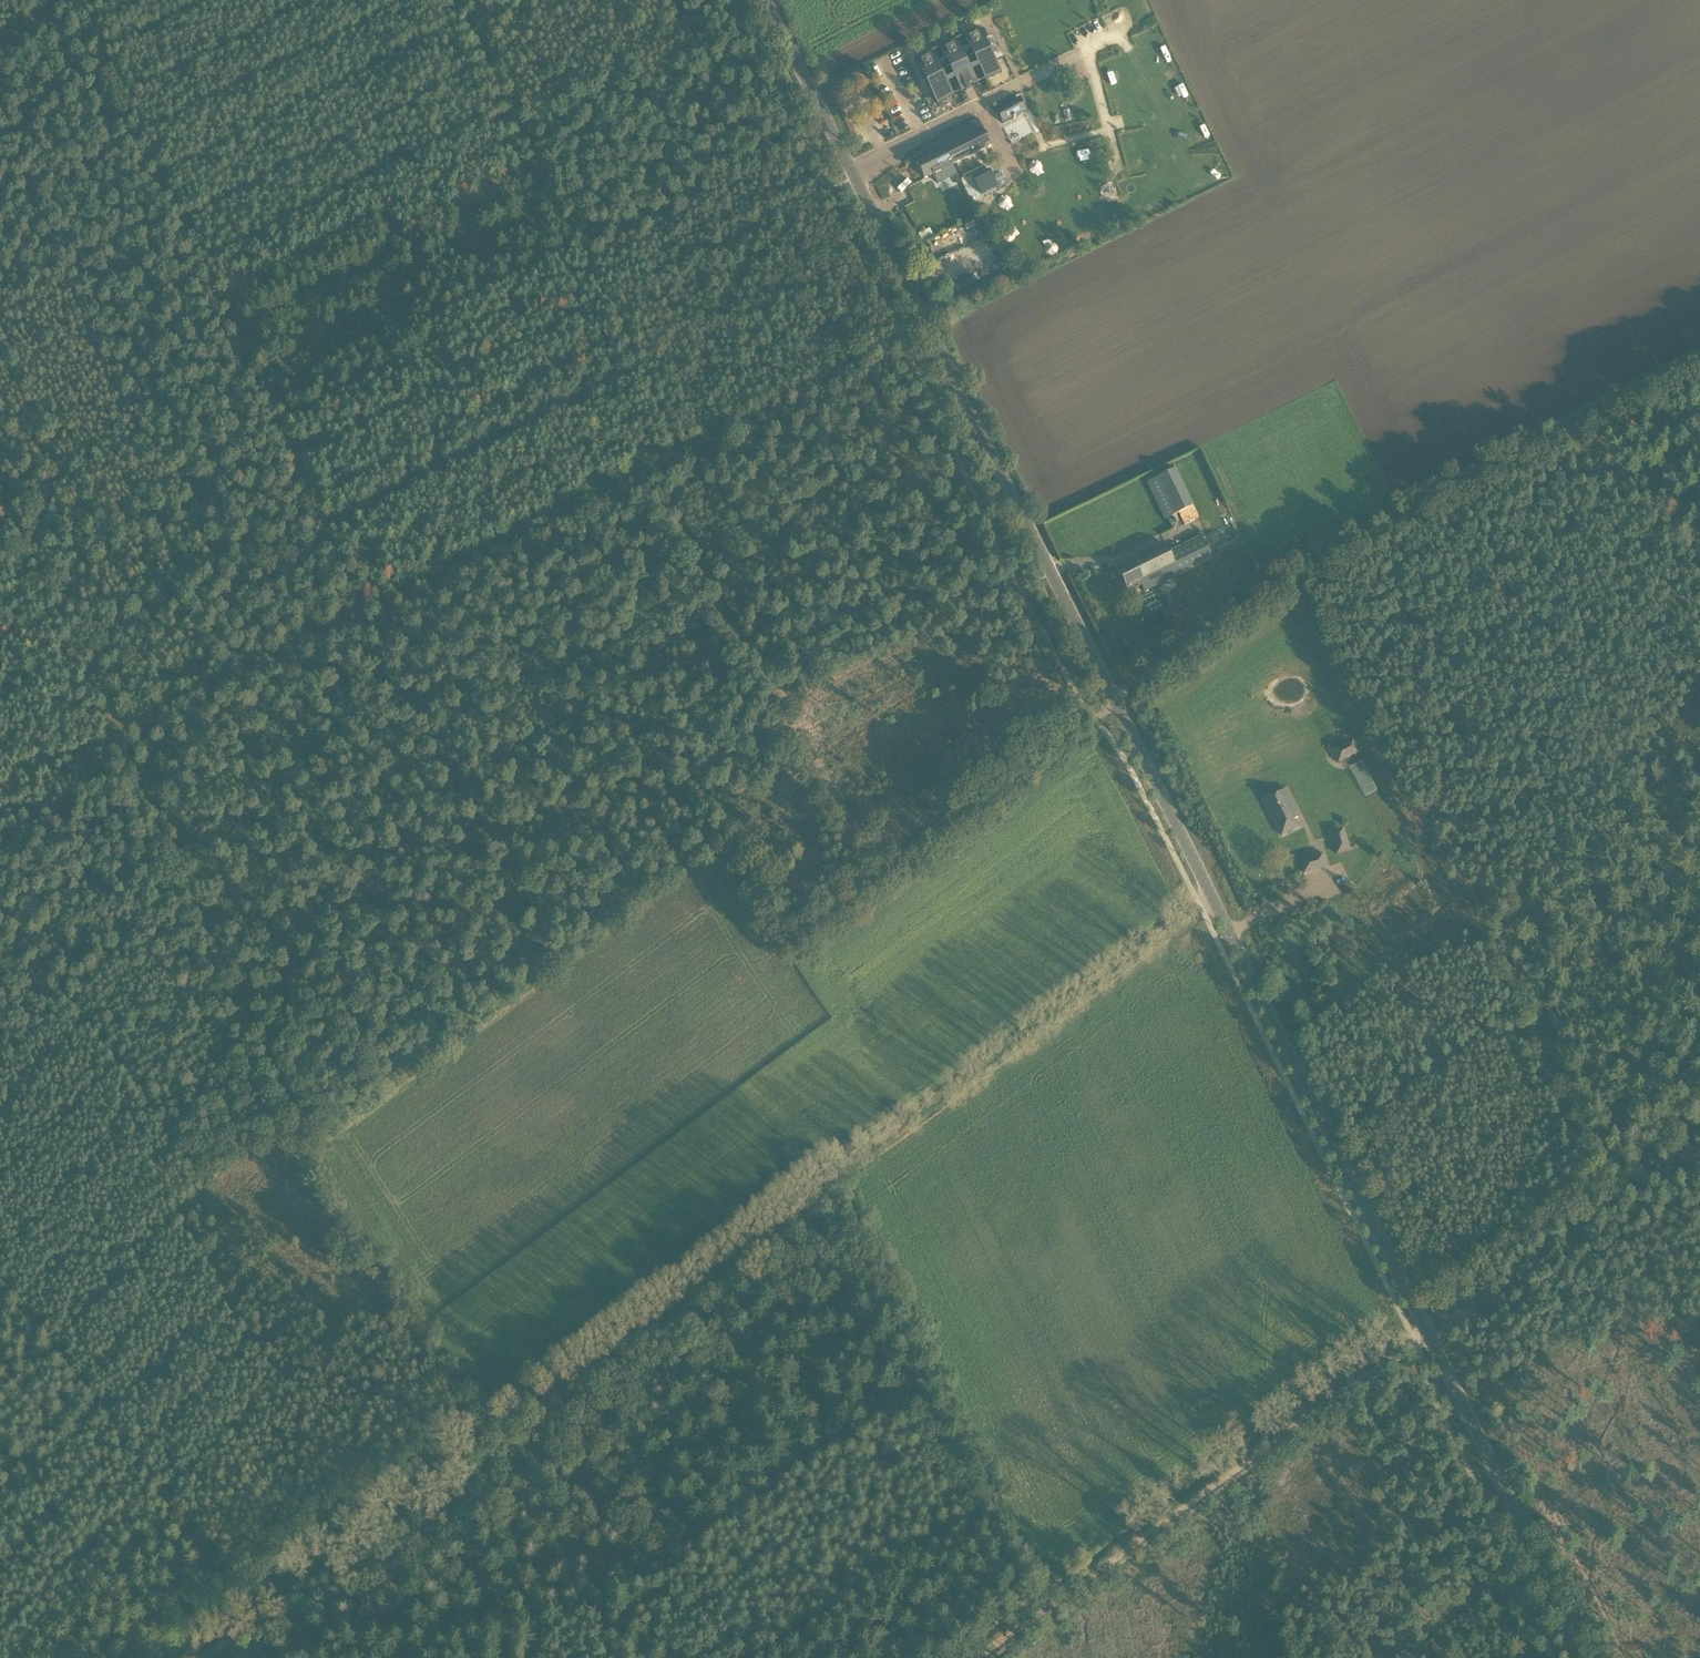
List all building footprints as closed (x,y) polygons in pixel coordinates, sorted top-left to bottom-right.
[(931,51),(914,60),(937,105),(953,97),(947,84),(954,80),(961,93),(965,91),(966,91),(967,91),(966,90),(972,88),(973,88),(973,87),(977,85),(971,72),(978,68),(985,81),(1001,73),(979,28),(962,36),(969,49),(962,53),(955,40),(938,48),(945,61),(938,65),(931,51)] [(891,88),(879,91),(881,99),(892,97),(891,88)] [(1019,99),(996,111),(1002,124),(1013,119),(1013,120),(1016,118),(1015,118),(1026,112),(1019,99)] [(930,156),(916,163),(924,179),(933,175),(938,184),(952,177),(947,168),(956,163),(988,148),(991,146),(978,119),(925,146),(930,156)] [(990,169),(973,178),(981,195),(998,186),(990,169)] [(1192,506),(1175,468),(1146,480),(1163,519),(1192,506)] [(1117,570),(1126,588),(1139,581),(1144,592),(1213,558),(1202,537),(1169,553),(1166,546),(1117,570)] [(1144,608),(1148,616),(1164,608),(1160,600),(1144,608)] [(1337,763),(1359,752),(1352,738),(1330,748),(1337,763)] [(1265,799),(1274,817),(1272,818),(1282,836),(1298,827),(1294,819),(1297,818),(1288,800),(1284,802),(1279,792),(1265,799)] [(1341,826),(1327,831),(1336,855),(1350,850),(1341,826)] [(1323,853),(1299,858),(1302,873),(1326,868),(1323,853)]
